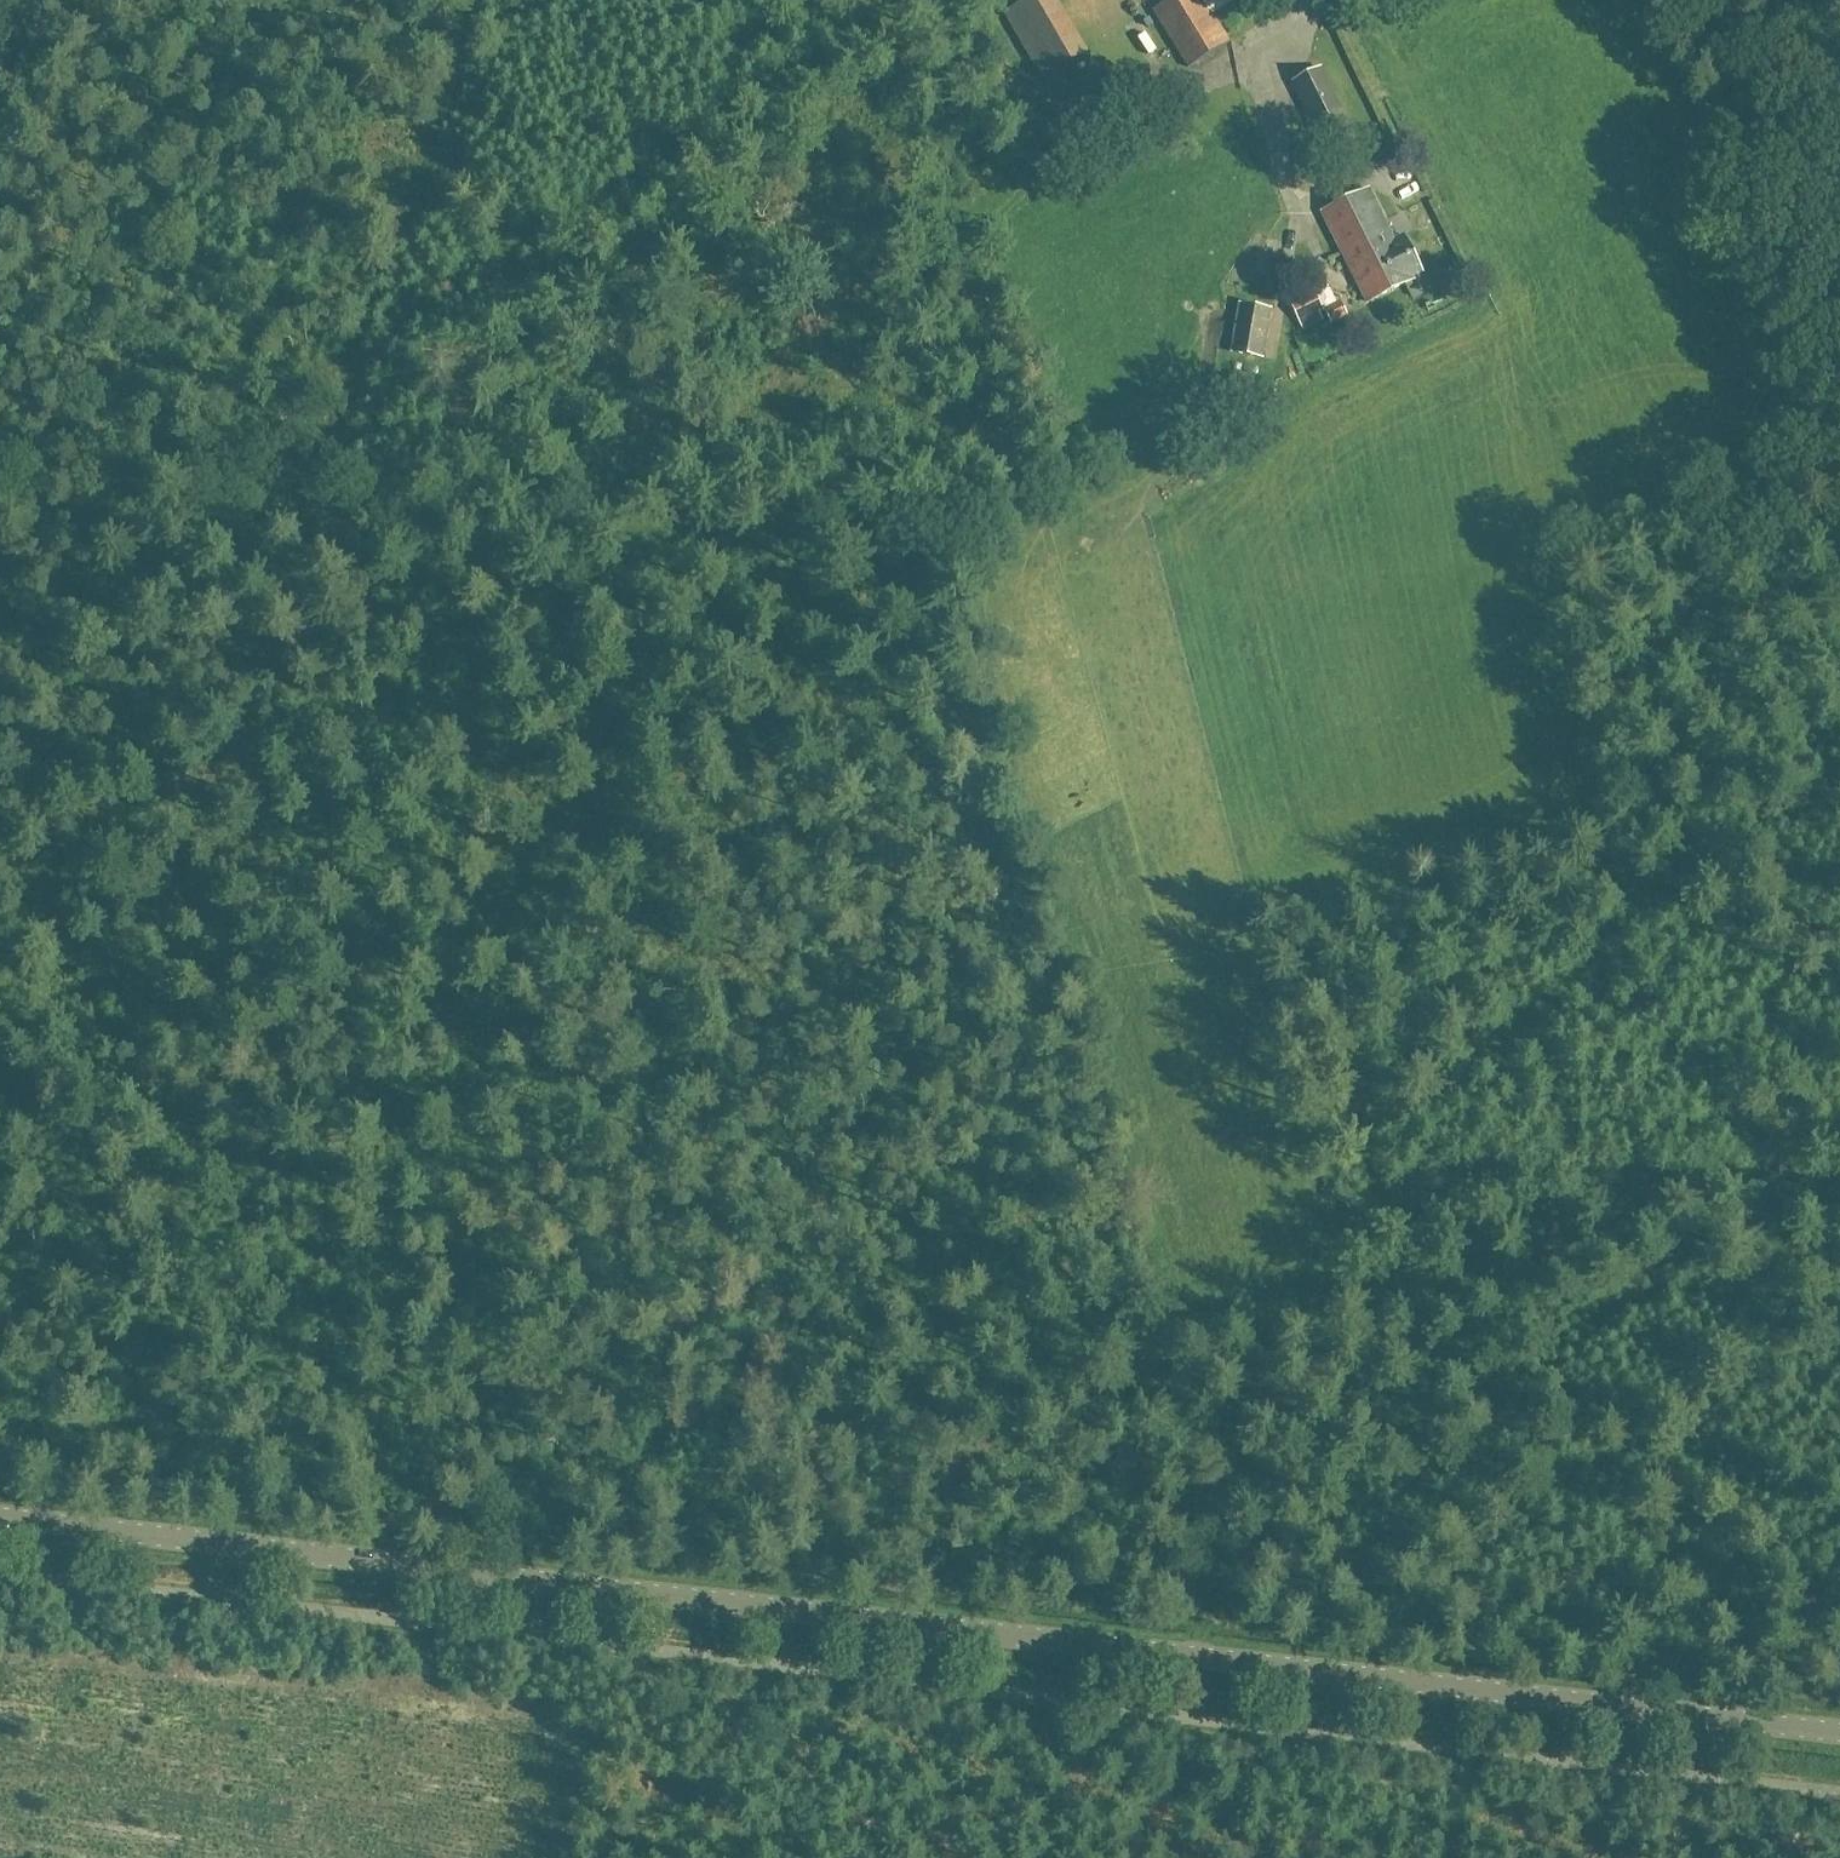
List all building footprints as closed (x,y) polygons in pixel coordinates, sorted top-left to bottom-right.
[(1189,73),(1234,41),(1214,14),(1236,0),(1169,0),(1152,10),(1189,73)] [(1320,68),(1294,82),(1330,152),(1356,138),(1320,68)] [(1395,239),(1369,188),(1323,212),(1368,302),(1414,279),(1413,277),(1423,272),(1404,234),(1395,239)] [(1350,314),(1340,299),(1325,306),(1314,288),(1288,300),(1301,325),(1325,314),(1331,324),(1350,314)] [(1273,308),(1239,302),(1231,352),(1264,358),(1273,308)]
